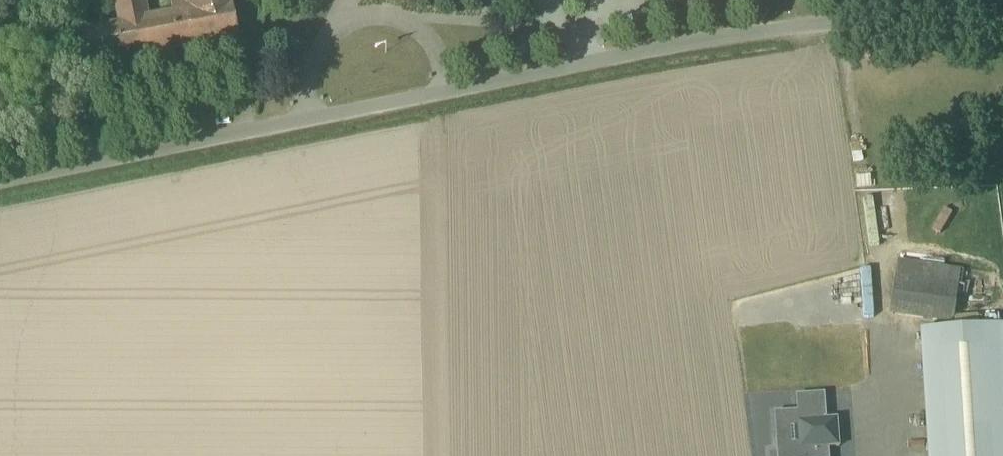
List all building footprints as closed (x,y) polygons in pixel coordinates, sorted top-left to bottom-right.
[(136,59),(240,39),(230,0),(171,0),(173,11),(149,15),(147,0),(115,0),(120,23),(80,31),(87,69),(136,59)] [(1001,328),(921,333),(930,455),(1002,455),(1002,350),(1001,328)] [(827,421),(798,423),(800,450),(778,451),(777,451),(777,455),(817,455),(817,449),(829,448),(839,447),(837,420),(827,421)]
